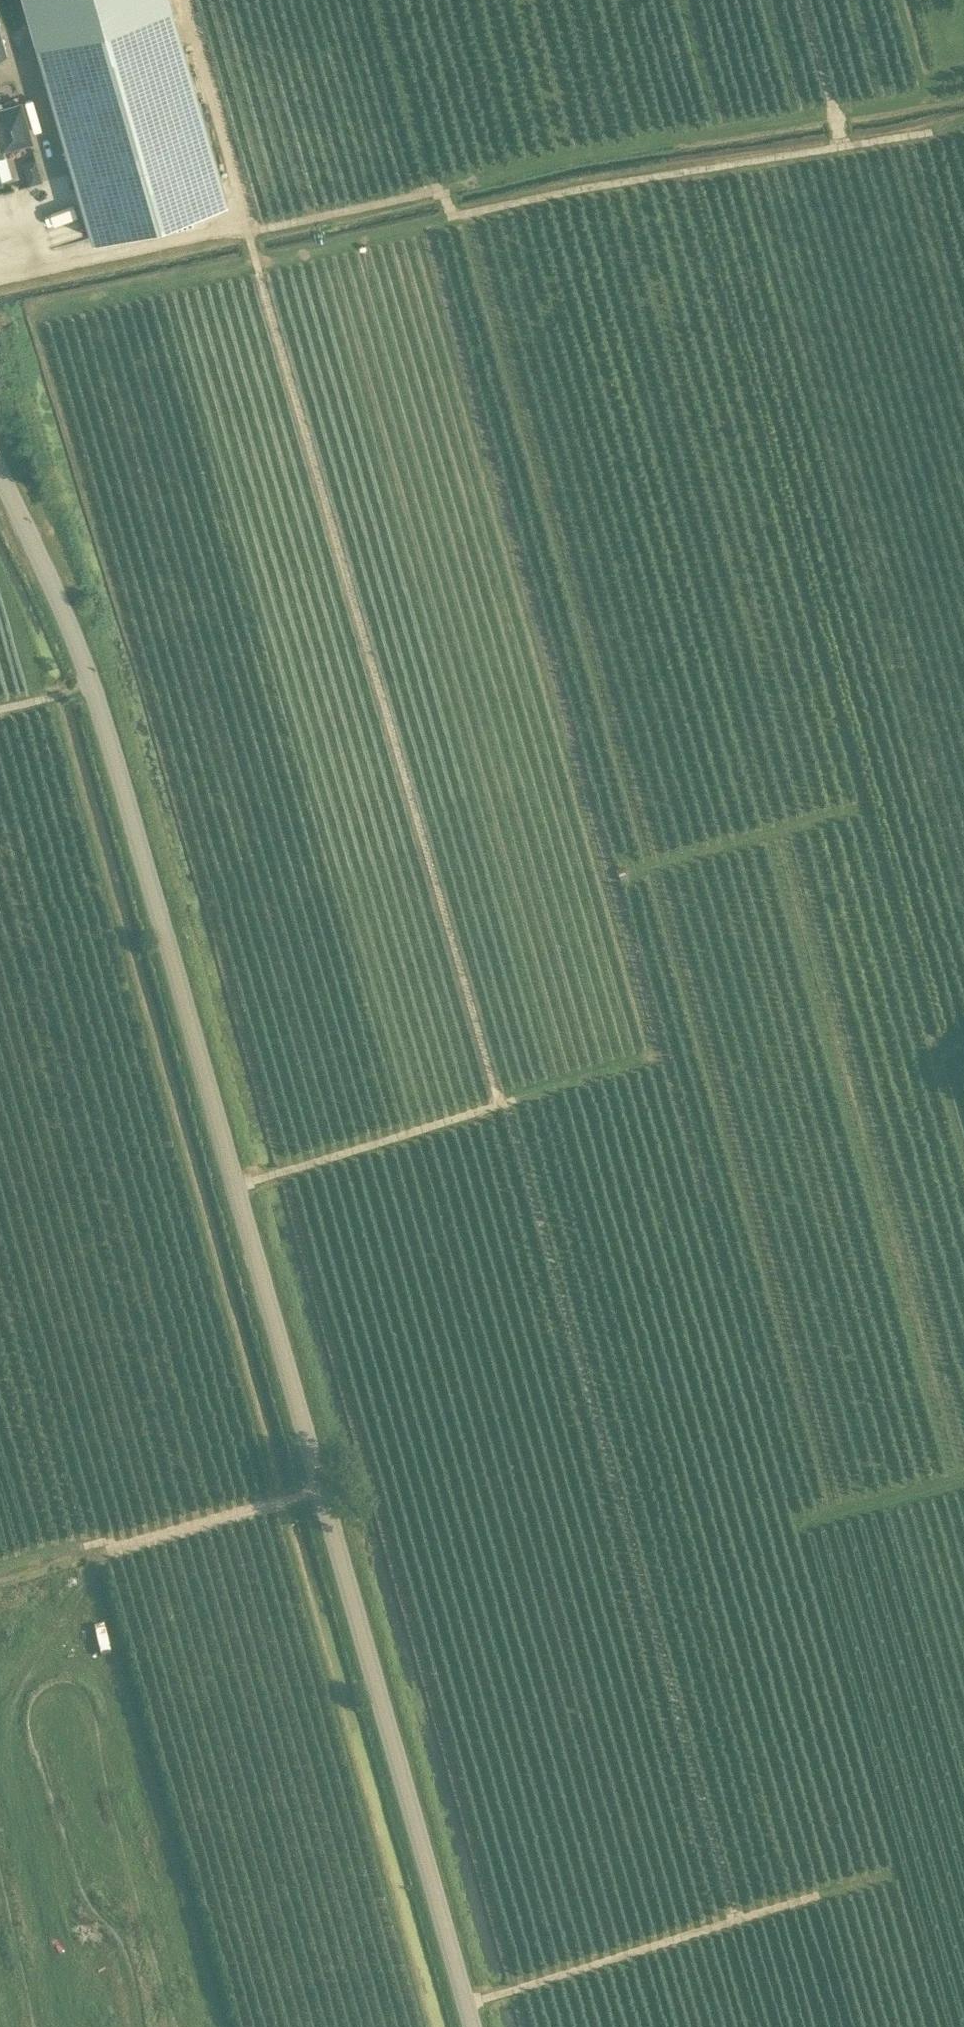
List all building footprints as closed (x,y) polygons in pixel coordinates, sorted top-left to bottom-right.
[(171,4),(36,43),(92,237),(226,199),(171,4)] [(3,153),(2,148),(31,139),(20,101),(0,107),(0,154),(3,153)]
